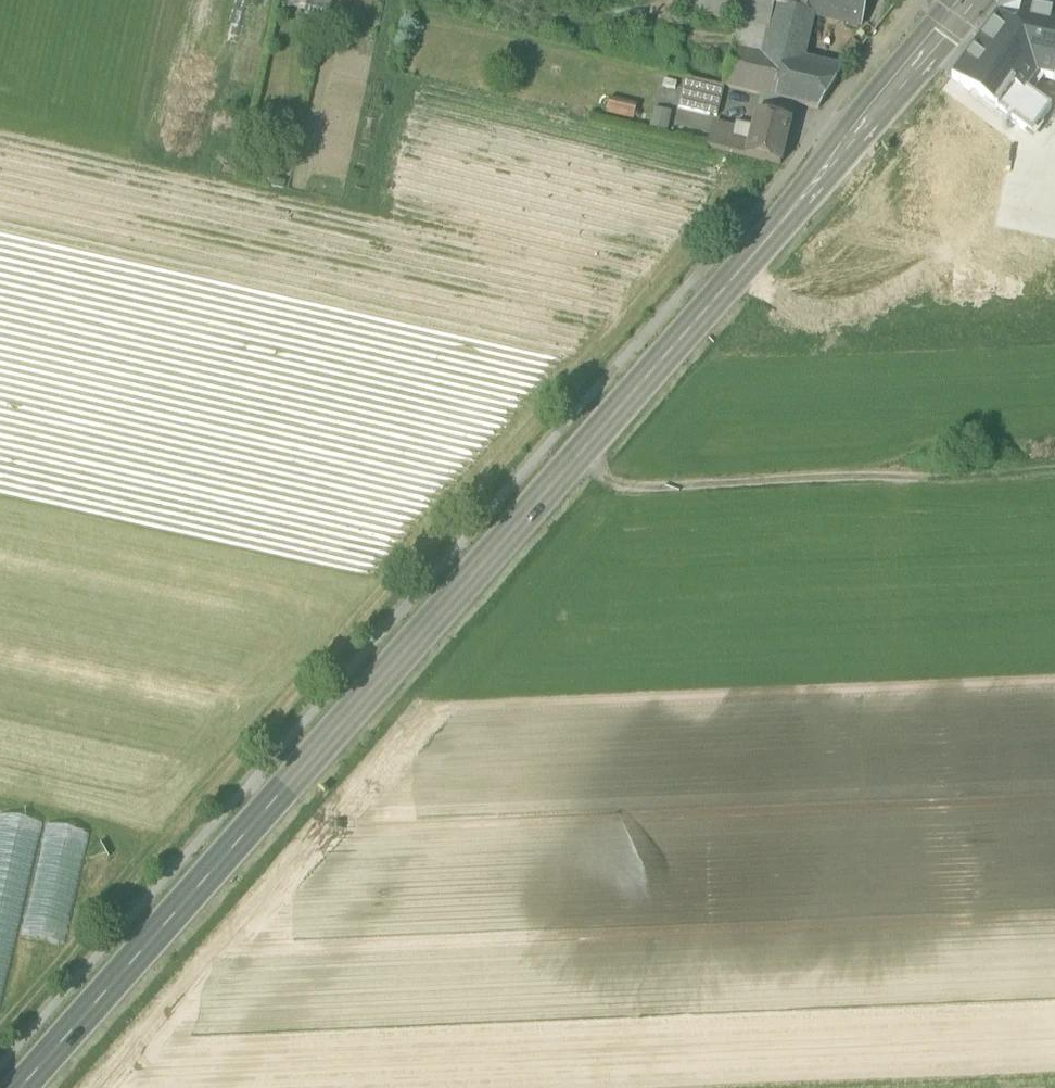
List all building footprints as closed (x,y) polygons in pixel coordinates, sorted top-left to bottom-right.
[(330,3),(318,0),(307,0),(307,3),(305,15),(326,20),(330,3)] [(761,54),(785,59),(799,62),(811,14),(806,13),(809,0),(683,0),(681,11),(739,24),(767,29),(761,54)] [(806,13),(811,14),(862,25),(867,0),(809,0),(806,13)] [(1006,119),(1026,91),(1033,82),(1033,79),(1041,76),(1042,78),(1054,81),(1054,9),(1031,4),(1030,9),(1019,6),(999,14),(951,79),(1006,119)] [(739,24),(733,47),(761,54),(767,29),(739,24)] [(723,87),(775,99),(785,59),(761,54),(733,47),(723,87)] [(799,62),(785,59),(775,99),(795,104),(817,109),(819,110),(842,72),(799,62)] [(679,108),(717,117),(724,88),(686,79),(679,108)] [(1040,125),(1051,109),(1026,91),(1006,119),(1026,133),(1035,121),(1040,125)] [(755,114),(791,122),(795,104),(775,99),(759,96),(755,114)] [(634,120),(636,111),(609,105),(607,114),(634,120)] [(730,152),(780,165),(791,122),(755,114),(749,143),(732,139),(730,152)] [(1026,133),(1031,137),(1040,125),(1035,121),(1026,133)] [(708,147),(730,152),(732,139),(733,133),(712,128),(708,147)] [(982,183),(970,181),(965,207),(978,209),(982,183)] [(995,186),(982,183),(978,209),(991,212),(995,186)] [(1008,188),(995,186),(991,212),(1003,214),(1008,188)] [(1020,190),(1008,188),(1003,214),(1016,216),(1020,190)] [(1033,192),(1020,190),(1016,216),(1029,218),(1033,192)] [(1046,194),(1033,192),(1029,218),(1041,220),(1046,194)] [(1046,194),(1041,220),(1054,222),(1054,216),(1054,196),(1046,194)] [(0,817),(0,1023),(20,936),(62,945),(86,837),(0,817)]
